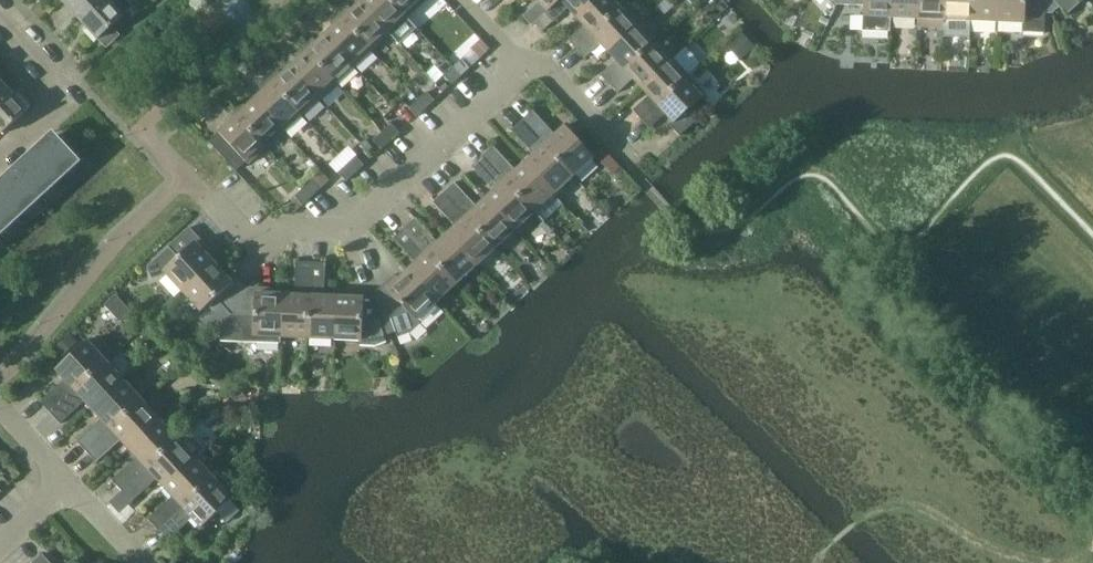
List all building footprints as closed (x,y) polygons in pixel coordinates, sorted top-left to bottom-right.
[(102,0),(62,0),(80,20),(102,0)] [(80,20),(98,39),(133,7),(127,0),(102,0),(80,20)] [(407,18),(391,0),(363,0),(361,2),(390,34),(402,47),(403,46),(400,43),(415,28),(418,32),(419,31),(407,18)] [(407,18),(426,0),(391,0),(407,18)] [(523,16),(532,26),(545,14),(544,13),(559,0),(537,0),(538,2),(523,16)] [(544,13),(545,14),(553,22),(568,8),(576,17),(595,0),(559,0),(544,13)] [(568,40),(577,49),(624,6),(619,0),(595,0),(576,17),(584,25),(568,40)] [(685,2),(691,9),(697,3),(694,0),(688,0),(685,2)] [(837,5),(864,6),(863,30),(890,31),(891,18),(892,0),(839,0),(837,5)] [(891,18),(918,19),(919,0),(892,0),(891,18)] [(917,27),(944,28),(944,20),(945,0),(919,0),(918,19),(917,27)] [(944,20),(971,21),(971,0),(945,0),(944,20)] [(971,21),(997,22),(998,0),(971,0),(971,21)] [(997,22),(1025,23),(1024,32),(1045,33),(1046,14),(1052,14),(1047,0),(998,0),(997,22)] [(1052,14),(1060,7),(1067,14),(1079,3),(1081,6),(1087,0),(1047,0),(1052,14)] [(390,34),(361,2),(352,10),(348,6),(339,14),(372,50),(390,34)] [(624,6),(577,49),(585,58),(601,44),(609,52),(640,23),(624,6)] [(711,10),(702,18),(708,25),(717,17),(711,10)] [(372,50),(339,14),(330,22),(334,27),(326,35),(355,66),(372,50)] [(822,16),(820,22),(827,25),(829,20),(822,16)] [(616,61),(601,75),(609,84),(656,41),(640,23),(609,52),(616,61)] [(740,31),(726,45),(741,61),(756,47),(740,31)] [(355,66),(326,35),(317,43),(313,38),(304,46),(337,82),(355,66)] [(481,39),(471,48),(480,58),(490,49),(481,39)] [(656,41),(609,84),(618,93),(633,79),(641,87),(673,59),(656,41)] [(337,82),(304,46),(294,55),(299,59),(290,67),(319,99),(337,82)] [(649,96),(633,110),(642,119),(689,76),(673,59),(641,87),(649,96)] [(461,76),(470,68),(462,60),(453,68),(461,76)] [(319,99),(290,67),(282,75),(278,71),(269,79),(302,115),(319,99)] [(452,85),(461,76),(453,68),(444,76),(452,85)] [(0,74),(0,99),(9,90),(3,84),(6,81),(0,74)] [(689,76),(642,119),(650,128),(665,114),(674,123),(670,126),(680,136),(700,118),(690,108),(706,94),(689,76)] [(302,115),(269,79),(259,87),(263,92),(255,99),(284,131),(302,115)] [(31,107),(18,94),(15,97),(9,90),(0,99),(0,134),(0,135),(31,107)] [(426,109),(435,101),(427,92),(418,100),(426,109)] [(284,131),(255,99),(246,107),(243,102),(234,111),(267,147),(284,131)] [(417,117),(426,109),(418,100),(409,108),(417,117)] [(533,110),(522,120),(573,176),(594,158),(565,126),(555,135),(533,110)] [(267,147),(234,111),(224,120),(228,124),(209,141),(236,171),(246,162),(248,164),(267,147)] [(573,176),(522,120),(511,130),(533,155),(525,163),(554,194),(573,176)] [(391,141),(399,133),(391,124),(383,133),(391,141)] [(81,162),(53,132),(0,180),(0,237),(81,162)] [(382,149),(391,141),(383,133),(374,141),(382,149)] [(367,141),(362,145),(369,152),(373,148),(367,141)] [(554,194),(525,163),(516,171),(494,146),(483,156),(534,212),(543,222),(544,222),(563,204),(554,194)] [(534,212),(483,156),(472,166),(494,191),(486,199),(515,230),(534,212)] [(356,157),(348,165),(356,173),(364,165),(356,157)] [(356,173),(348,165),(339,173),(347,182),(356,173)] [(312,197),(321,189),(313,180),(304,188),(312,197)] [(515,230),(486,199),(477,207),(454,182),(444,192),(495,248),(515,230)] [(312,197),(304,188),(295,196),(303,205),(312,197)] [(495,248),(444,192),(433,202),(455,227),(446,235),(476,266),(495,248)] [(476,266),(446,235),(438,243),(415,218),(405,228),(456,284),(476,266)] [(543,222),(539,226),(549,235),(553,231),(544,222),(543,222)] [(167,275),(183,291),(214,262),(206,254),(210,250),(190,227),(168,247),(171,250),(165,254),(163,252),(147,267),(148,268),(152,280),(167,275)] [(456,284),(405,228),(394,238),(416,263),(408,270),(437,302),(456,284)] [(567,233),(562,238),(568,244),(573,239),(567,233)] [(222,271),(214,262),(183,291),(200,311),(195,316),(207,329),(213,324),(222,335),(245,287),(226,267),(222,271)] [(308,338),(311,262),(296,262),(295,295),(283,294),(281,337),(308,338)] [(334,339),(336,297),(324,296),(326,263),(311,262),(308,338),(334,339)] [(437,302),(408,270),(399,279),(395,274),(375,292),(386,324),(392,322),(397,337),(410,333),(420,323),(417,320),(437,302)] [(281,337),(283,294),(271,294),(272,288),(245,287),(222,335),(219,342),(220,342),(223,334),(238,335),(237,343),(281,345),(281,337)] [(386,324),(375,292),(348,291),(348,297),(336,297),(334,339),(360,341),(360,345),(375,346),(385,342),(380,326),(386,324)] [(116,294),(105,305),(121,322),(132,312),(116,294)] [(148,324),(139,332),(148,342),(157,333),(148,324)] [(71,335),(54,351),(61,358),(78,342),(71,335)] [(50,412),(106,361),(88,341),(56,370),(65,380),(40,402),(50,412)] [(92,409),(124,380),(106,361),(50,412),(60,424),(85,401),(92,409)] [(86,451),(142,400),(124,380),(92,409),(101,419),(76,441),(86,451)] [(128,449),(160,419),(142,400),(86,451),(96,463),(121,440),(128,449)] [(122,491),(178,439),(160,419),(128,449),(137,458),(113,480),(122,491)] [(164,488),(196,458),(178,439),(122,491),(132,501),(156,478),(164,488)] [(158,530),(214,478),(196,458),(164,488),(173,497),(148,519),(158,530)] [(233,499),(214,478),(158,530),(168,541),(193,518),(201,528),(217,513),(227,523),(240,511),(230,501),(233,499)] [(33,562),(51,562),(43,554),(33,562)]
